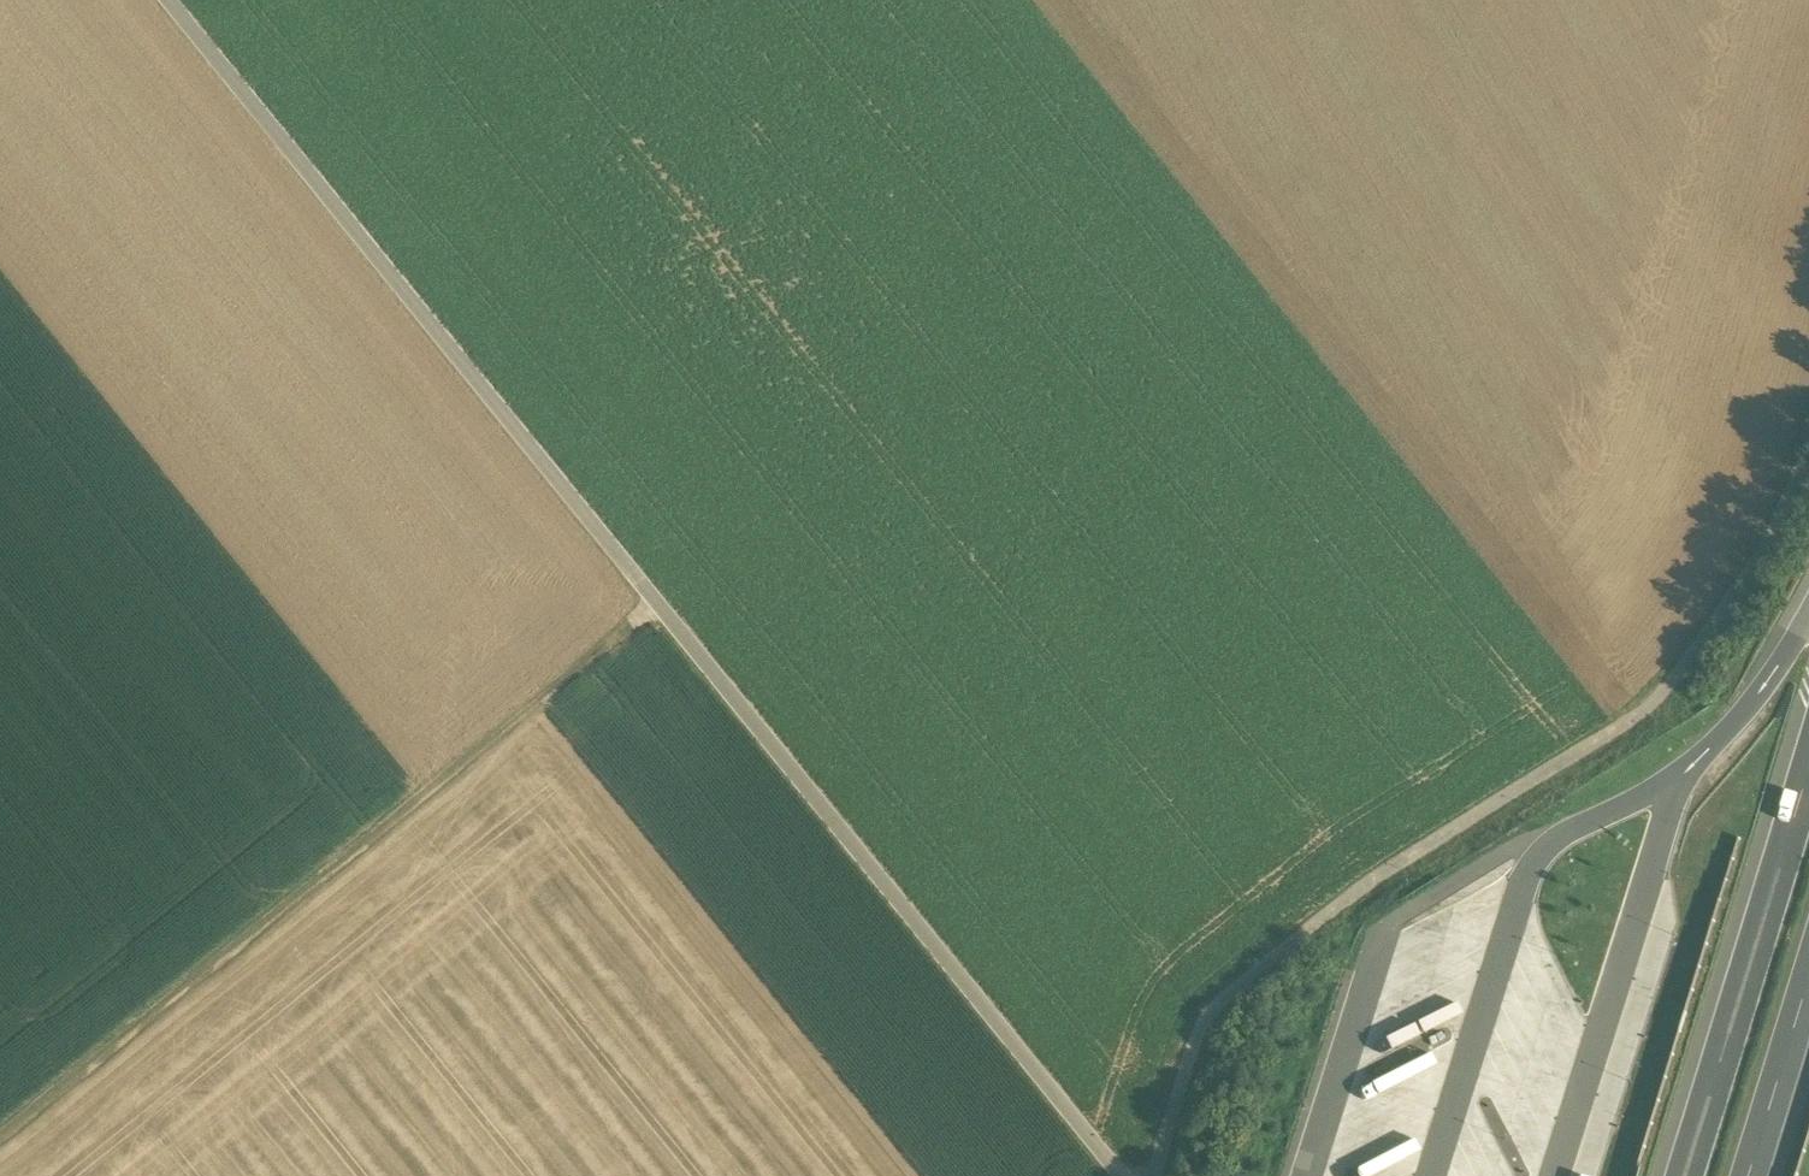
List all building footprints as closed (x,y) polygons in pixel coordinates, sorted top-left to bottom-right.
[(1428,1033),(1451,1022),(1445,1009),(1381,1039),(1389,1055),(1366,1066),(1372,1079),(1435,1049),(1428,1033)] [(1377,1175),(1399,1175),(1394,1167),(1377,1175)]
